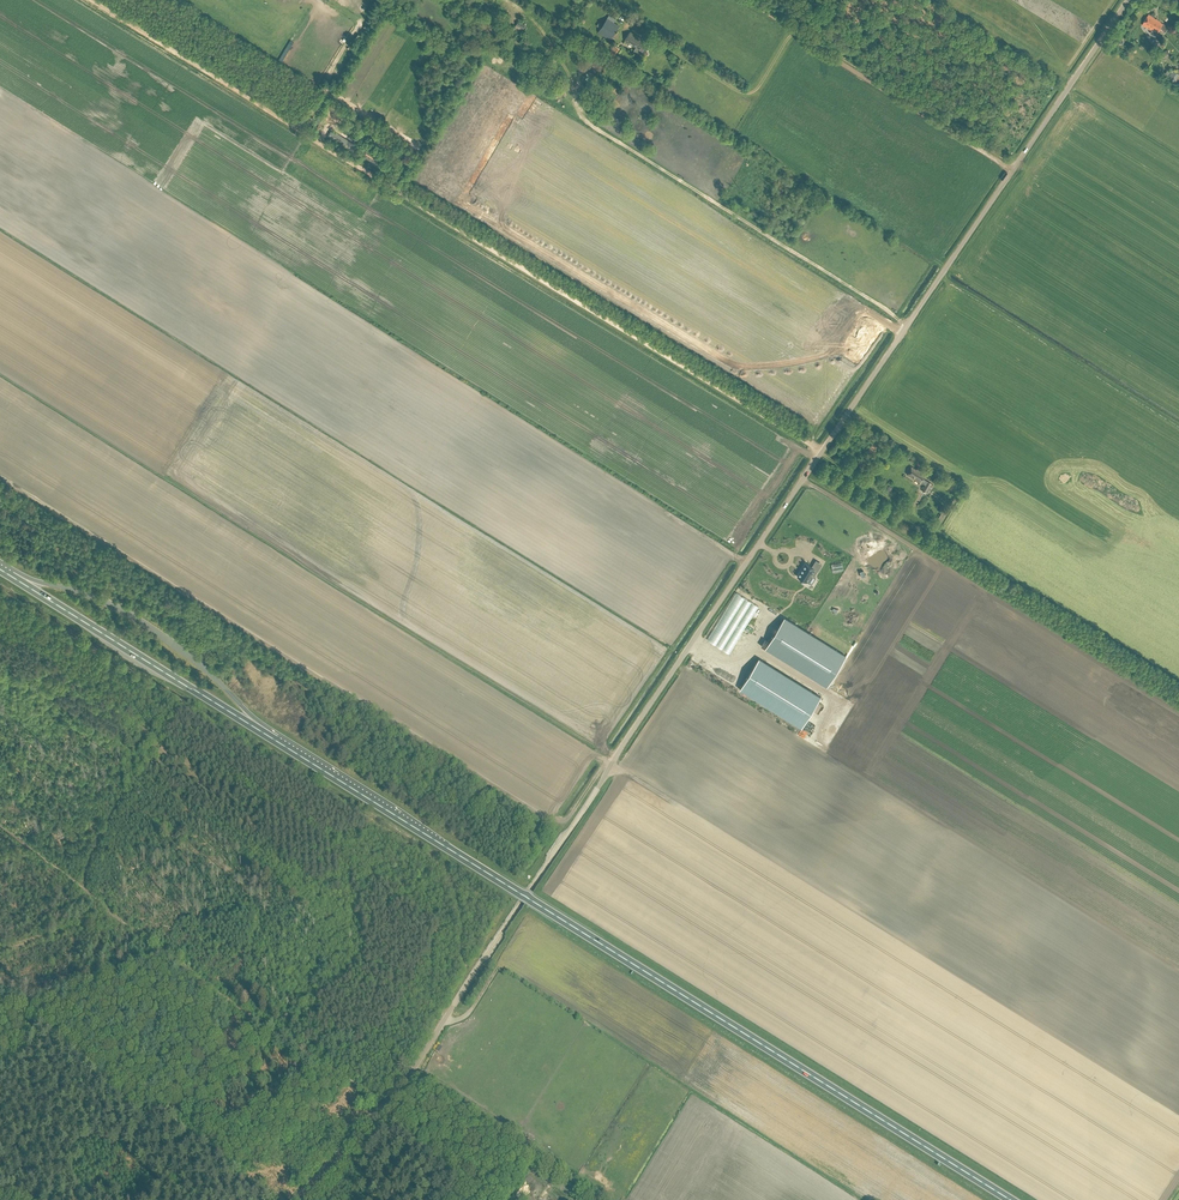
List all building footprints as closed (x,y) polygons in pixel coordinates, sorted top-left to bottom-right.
[(1163,34),(1168,26),(1154,18),(1154,17),(1149,14),(1143,24),(1152,30),(1153,28),(1163,34)] [(617,37),(620,32),(616,30),(619,25),(613,21),(614,18),(609,15),(603,23),(600,28),(598,32),(610,40),(613,34),(617,37)] [(520,33),(525,24),(518,20),(513,30),(520,33)] [(1132,27),(1141,32),(1143,29),(1152,33),(1153,31),(1135,22),(1132,27)] [(643,42),(641,40),(642,39),(630,31),(624,40),(635,47),(634,50),(642,55),(649,44),(644,41),(643,42)] [(1158,41),(1153,38),(1151,42),(1158,46),(1159,44),(1158,41)] [(615,55),(620,48),(615,44),(610,52),(615,55)] [(1174,80),(1178,73),(1174,70),(1170,78),(1174,80)] [(377,164),(382,157),(377,154),(378,153),(367,147),(362,155),(377,164)] [(924,470),(918,466),(916,469),(911,466),(907,473),(919,481),(920,481),(925,484),(921,489),(925,492),(926,490),(928,492),(933,484),(922,477),(924,474),(922,473),(924,470)] [(941,519),(946,510),(943,508),(938,517),(941,519)] [(800,551),(791,565),(801,571),(805,564),(808,565),(809,564),(812,559),(807,556),(804,554),(800,551)] [(842,562),(831,564),(833,571),(843,569),(842,562)] [(784,618),(764,649),(826,687),(845,656),(784,618)] [(820,696),(774,667),(773,667),(759,658),(740,689),(801,727),(820,696)]
